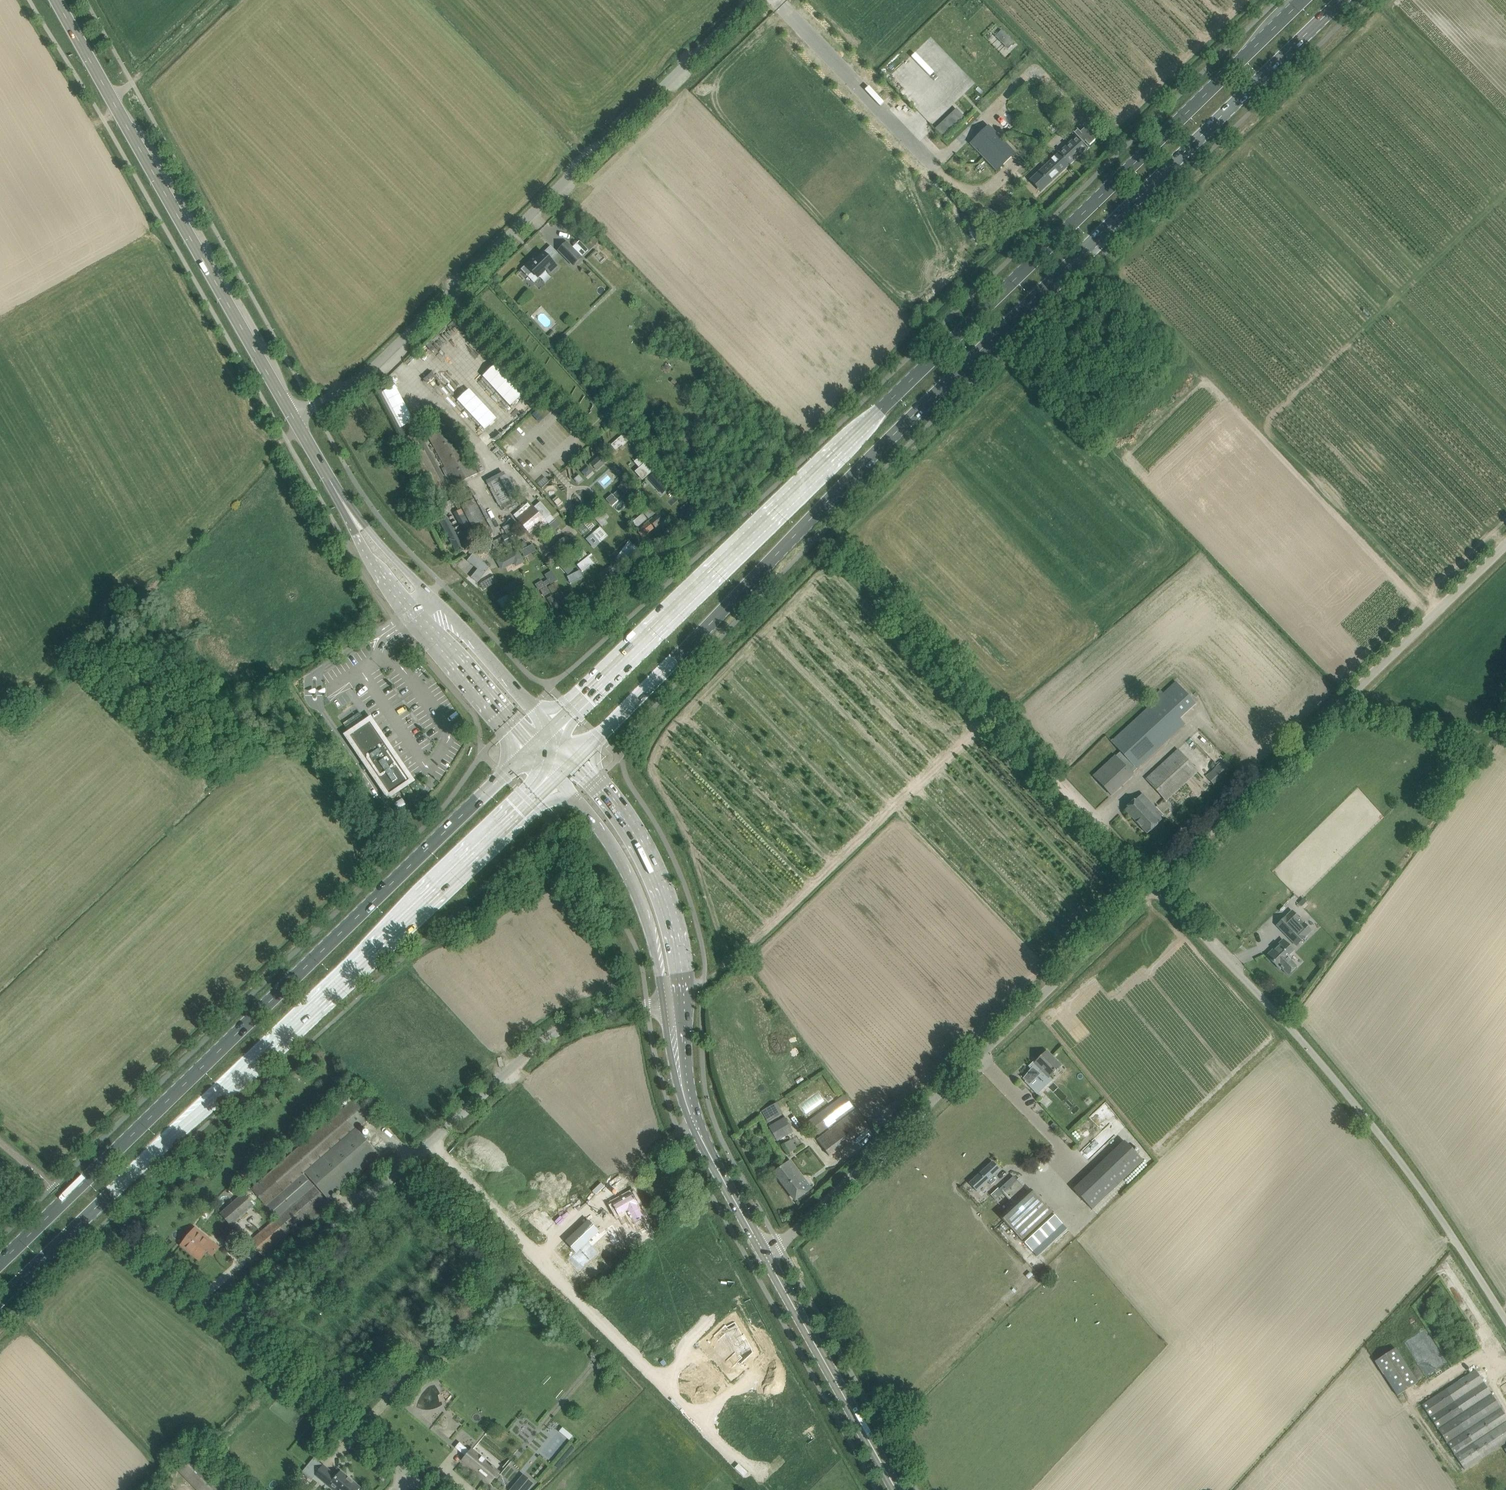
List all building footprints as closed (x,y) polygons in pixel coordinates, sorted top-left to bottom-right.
[(1002,30),(996,36),(1008,48),(1014,42),(1002,30)] [(955,62),(947,71),(967,90),(975,82),(955,62)] [(1015,153),(1002,140),(988,126),(975,139),(970,144),(983,158),(997,171),(1002,166),(1015,153)] [(1076,137),(1058,154),(1069,165),(1087,148),(1088,149),(1087,148),(1088,147),(1089,147),(1090,147),(1089,146),(1095,140),(1084,129),(1080,133),(1077,130),(1076,130),(1077,131),(1074,134),(1073,133),(1073,134),(1076,137)] [(1069,165),(1058,154),(1038,173),(1032,179),(1041,189),(1042,189),(1042,190),(1069,165)] [(527,263),(532,269),(530,270),(538,278),(539,278),(538,278),(545,270),(548,273),(549,273),(556,266),(551,261),(551,260),(550,259),(556,253),(550,247),(541,256),(540,256),(536,259),(534,257),(528,264),(527,263)] [(559,250),(558,251),(573,266),(581,258),(574,251),(567,258),(559,250)] [(964,357),(963,351),(957,353),(956,348),(951,349),(954,359),(964,357)] [(496,361),(481,376),(510,406),(525,392),(496,361)] [(411,422),(395,384),(381,390),(397,428),(411,422)] [(477,473),(447,417),(424,429),(455,485),(477,473)] [(402,441),(432,497),(446,490),(416,433),(402,441)] [(589,463),(596,471),(607,460),(600,452),(589,463)] [(633,471),(641,480),(653,469),(645,460),(633,471)] [(588,477),(592,469),(586,465),(581,474),(588,477)] [(552,472),(565,486),(569,481),(557,468),(552,472)] [(503,471),(486,479),(498,505),(515,497),(503,471)] [(647,486),(658,478),(653,471),(642,480),(647,486)] [(604,499),(618,513),(639,491),(625,478),(604,499)] [(557,496),(552,501),(558,507),(563,502),(557,496)] [(477,498),(462,503),(471,527),(486,521),(477,498)] [(530,505),(515,518),(529,532),(537,525),(541,530),(547,524),(554,518),(550,514),(551,513),(539,500),(533,506),(531,504),(530,505)] [(661,511),(636,530),(642,538),(667,519),(661,511)] [(602,527),(609,521),(602,512),(594,518),(602,527)] [(453,550),(470,542),(456,514),(439,523),(453,550)] [(594,549),(608,535),(599,526),(585,540),(594,549)] [(564,535),(551,547),(563,560),(576,548),(564,535)] [(630,540),(612,552),(618,561),(636,550),(630,540)] [(519,561),(514,552),(496,560),(500,570),(519,561)] [(457,558),(459,565),(469,563),(467,555),(457,558)] [(577,565),(583,571),(593,562),(588,555),(577,565)] [(488,585),(496,579),(489,568),(481,573),(488,585)] [(567,577),(571,584),(583,576),(579,570),(567,577)] [(550,594),(547,585),(558,581),(554,572),(535,581),(542,597),(550,594)] [(493,591),(498,605),(518,598),(513,584),(493,591)] [(1120,751),(1116,756),(1132,773),(1185,724),(1180,719),(1197,704),(1176,682),(1160,697),(1135,719),(1111,741),(1120,751)] [(359,712),(348,720),(352,727),(364,719),(359,712)] [(411,781),(390,751),(386,744),(370,721),(348,736),(353,743),(351,744),(354,748),(355,746),(367,763),(365,764),(369,770),(371,769),(389,795),(411,781)] [(1166,801),(1198,771),(1178,750),(1146,779),(1166,801)] [(1132,773),(1116,756),(1093,776),(1111,795),(1133,775),(1132,773)] [(1225,759),(1206,777),(1213,784),(1232,766),(1225,759)] [(1142,794),(1125,810),(1147,834),(1164,817),(1142,794)] [(1296,946),(1311,931),(1292,911),(1276,925),(1296,946)] [(1283,940),(1279,943),(1272,950),(1275,953),(1269,958),(1280,969),(1281,968),(1283,969),(1288,975),(1297,966),(1287,957),(1293,951),(1283,940)] [(1020,1076),(1029,1086),(1030,1085),(1029,1085),(1038,1076),(1046,1085),(1051,1080),(1049,1078),(1061,1066),(1047,1051),(1034,1063),(1036,1065),(1033,1068),(1032,1067),(1023,1078),(1021,1076),(1020,1076)] [(332,1119),(251,1190),(266,1206),(277,1218),(274,1220),(258,1235),(250,1242),(263,1255),(286,1235),(287,1235),(288,1234),(287,1233),(308,1215),(313,1220),(330,1206),(323,1198),(313,1187),(302,1174),(304,1173),(328,1199),(379,1155),(356,1127),(370,1114),(356,1098),(344,1108),(342,1106),(330,1116),(332,1119)] [(777,1103),(762,1111),(767,1122),(783,1114),(777,1103)] [(829,1156),(869,1127),(856,1110),(817,1140),(829,1156)] [(785,1117),(769,1127),(777,1141),(793,1131),(785,1117)] [(791,1139),(784,1144),(789,1153),(797,1148),(791,1139)] [(1124,1141),(1072,1190),(1091,1209),(1143,1160),(1124,1141)] [(786,1164),(782,1167),(774,1173),(795,1201),(811,1189),(799,1172),(792,1162),(787,1166),(786,1164)] [(992,1162),(969,1183),(977,1192),(988,1182),(991,1185),(996,1181),(992,1177),(1000,1170),(992,1162)] [(999,1189),(998,1188),(991,1195),(995,1200),(1003,1193),(1013,1205),(1000,1217),(1032,1252),(1062,1224),(1030,1189),(1028,1192),(1017,1180),(1013,1177),(999,1189)] [(227,1190),(231,1195),(240,1188),(236,1183),(227,1190)] [(632,1193),(612,1204),(619,1216),(626,1212),(629,1216),(633,1224),(635,1223),(641,1234),(648,1230),(642,1219),(645,1218),(632,1193)] [(252,1207),(241,1194),(219,1214),(230,1226),(252,1207)] [(588,1221),(566,1242),(561,1247),(571,1257),(568,1260),(579,1271),(610,1242),(613,1245),(622,1240),(616,1234),(611,1225),(604,1230),(598,1232),(588,1221)] [(218,1248),(203,1235),(195,1228),(181,1246),(199,1261),(207,1251),(212,1256),(218,1248)] [(624,1249),(612,1259),(619,1267),(631,1257),(624,1249)] [(725,1325),(714,1336),(718,1340),(725,1334),(735,1352),(730,1357),(726,1361),(733,1367),(737,1363),(739,1365),(753,1352),(751,1349),(752,1349),(743,1334),(741,1335),(738,1329),(736,1324),(735,1322),(727,1326),(725,1325)] [(1395,1348),(1374,1362),(1397,1396),(1418,1382),(1395,1348)] [(1422,1405),(1465,1470),(1488,1454),(1491,1458),(1497,1454),(1494,1450),(1505,1443),(1505,1416),(1475,1370),(1422,1405)] [(472,1450),(463,1461),(490,1483),(499,1472),(472,1450)] [(177,1469),(197,1489),(228,1489),(192,1454),(177,1469)] [(314,1458),(302,1472),(310,1478),(321,1464),(314,1458)] [(317,1473),(315,1475),(333,1489),(336,1489),(358,1489),(360,1487),(341,1471),(337,1476),(323,1465),(317,1473)] [(510,1489),(529,1489),(534,1484),(523,1475),(510,1489)]
